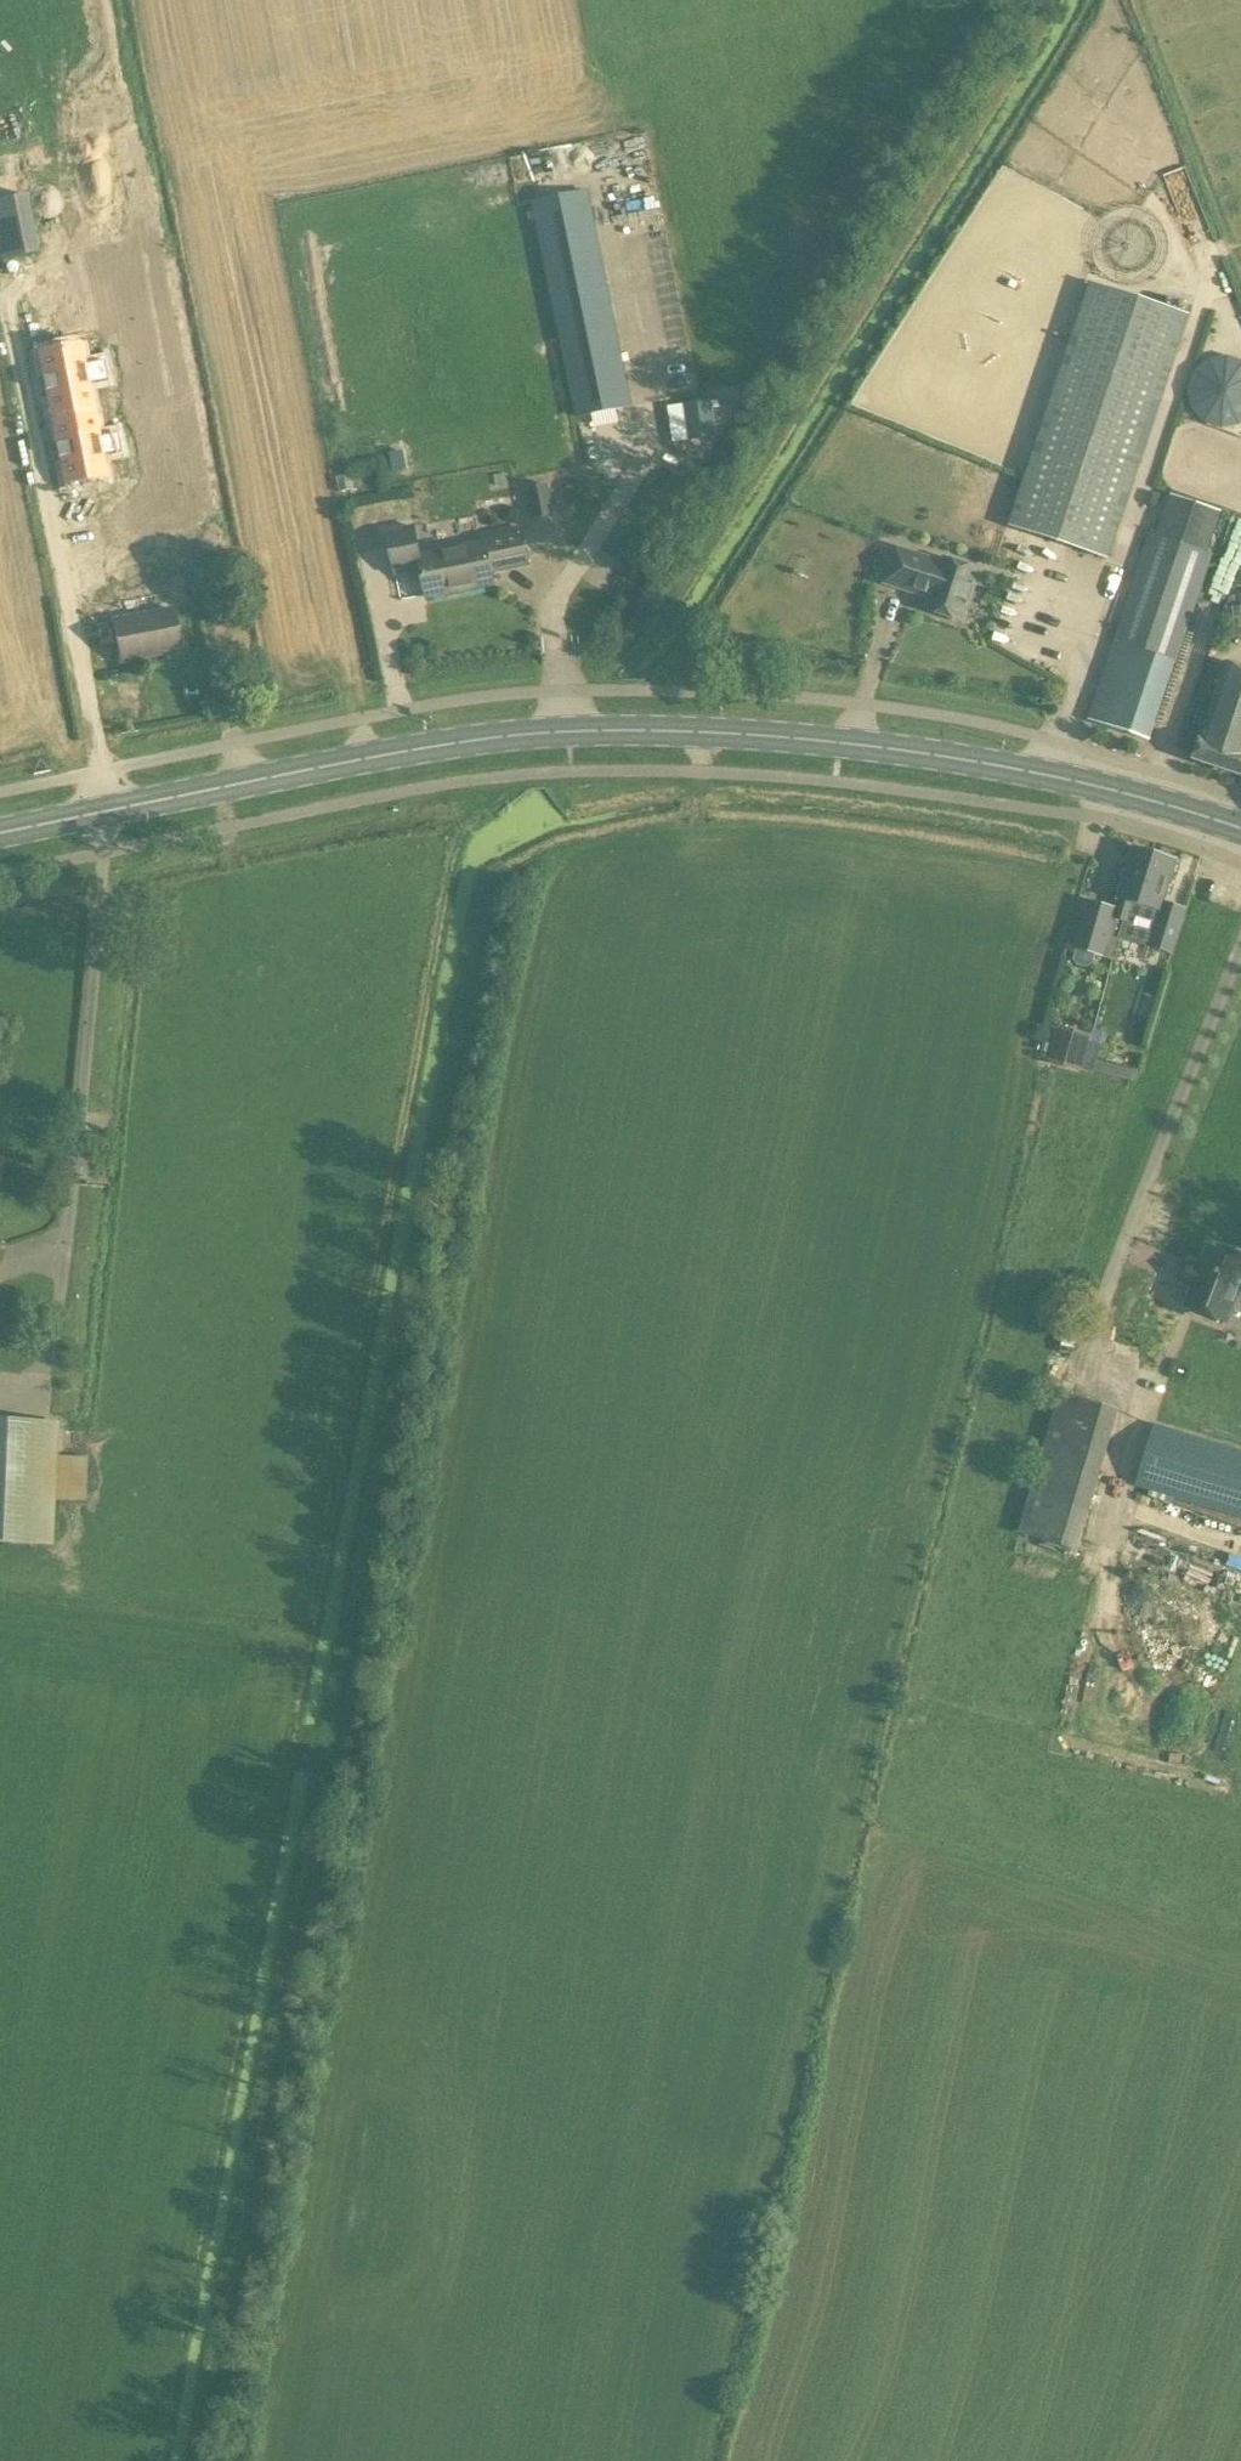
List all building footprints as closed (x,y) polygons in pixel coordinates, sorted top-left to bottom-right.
[(531,201),(575,418),(631,406),(588,189),(531,201)] [(39,251),(27,193),(0,199),(0,259),(39,251)] [(1012,521),(1105,552),(1185,310),(1089,278),(1086,277),(1022,474),(1018,483),(1007,519),(1012,521)] [(79,347),(38,355),(52,418),(92,410),(79,347)] [(1240,432),(1240,363),(1208,349),(1184,408),(1240,432)] [(712,402),(669,408),(674,442),(717,436),(713,409),(719,408),(718,401),(712,402)] [(92,410),(52,418),(65,481),(105,473),(92,410)] [(548,483),(527,487),(533,520),(555,515),(548,483)] [(1170,493),(1156,532),(1148,529),(1086,715),(1146,735),(1208,549),(1221,510),(1170,493)] [(414,527),(387,532),(389,547),(394,573),(420,569),(425,598),(492,586),(490,573),(527,566),(521,530),(482,537),(483,544),(419,556),(414,527)] [(928,593),(924,605),(959,616),(976,565),(941,554),(940,558),(893,543),(882,578),(928,593)] [(1240,626),(1240,605),(1232,606),(1234,627),(1240,626)] [(173,610),(113,621),(120,661),(131,659),(130,656),(180,647),(173,610)] [(1225,661),(1192,759),(1240,775),(1240,666),(1225,661)] [(1092,963),(1095,953),(1111,958),(1122,924),(1152,933),(1149,946),(1172,953),(1183,917),(1160,910),(1175,859),(1133,846),(1114,906),(1089,898),(1074,946),(1077,947),(1073,959),(1077,964),(1086,967),(1092,963)] [(1058,1025),(1048,1062),(1081,1071),(1091,1034),(1058,1025)] [(1143,1049),(1093,1036),(1084,1069),(1135,1082),(1143,1049)] [(1185,1305),(1194,1309),(1192,1312),(1215,1321),(1216,1318),(1225,1322),(1240,1285),(1240,1283),(1240,1260),(1240,1258),(1240,1257),(1219,1248),(1218,1251),(1209,1247),(1202,1263),(1201,1265),(1197,1264),(1188,1285),(1192,1287),(1191,1289),(1185,1305)] [(1058,1391),(1017,1532),(1076,1549),(1117,1408),(1058,1391)] [(56,1456),(58,1420),(0,1417),(0,1542),(53,1544),(55,1499),(85,1500),(86,1457),(56,1456)] [(1136,1483),(1240,1513),(1240,1450),(1154,1424),(1136,1483)]
